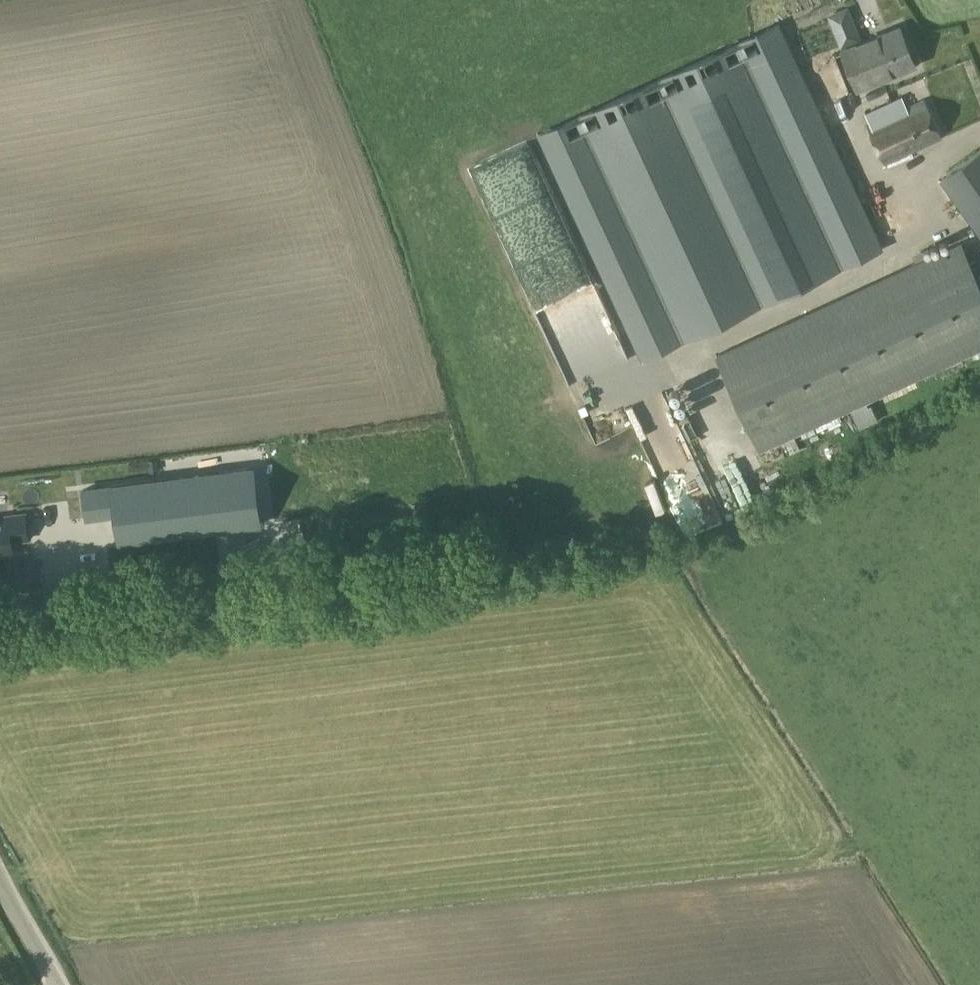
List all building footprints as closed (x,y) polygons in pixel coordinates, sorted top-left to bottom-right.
[(734,46),(539,136),(568,198),(635,343),(642,358),(881,247),(779,25),(734,46)] [(900,27),(838,52),(853,89),(915,64),(900,27)] [(902,96),(864,113),(873,131),(910,114),(902,96)] [(873,131),(870,132),(885,163),(941,137),(927,106),(910,114),(873,131)] [(947,134),(972,124),(965,108),(940,119),(947,134)] [(942,178),(979,233),(979,152),(942,178)] [(715,357),(757,460),(979,354),(979,287),(960,243),(715,357)] [(752,487),(749,475),(740,477),(737,464),(729,466),(736,491),(752,487)] [(109,516),(113,544),(256,524),(248,472),(161,485),(160,480),(77,492),(81,520),(109,516)] [(0,517),(0,553),(12,552),(11,540),(29,537),(26,514),(0,517)]
